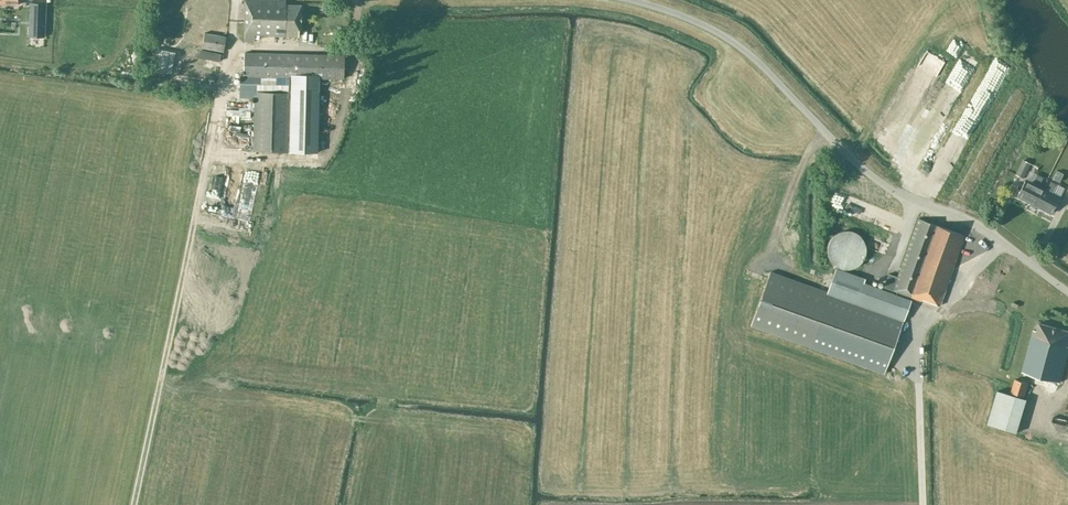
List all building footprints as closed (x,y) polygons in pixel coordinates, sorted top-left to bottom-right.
[(244,41),(258,42),(258,36),(298,37),(298,29),(300,29),(301,6),(286,5),(286,1),(264,0),(245,0),(244,41)] [(44,1),(31,1),(30,31),(44,31),(44,1)] [(226,37),(204,33),(202,48),(224,52),(226,37)] [(155,51),(168,52),(168,38),(155,38),(155,51)] [(240,94),(255,95),(254,150),(289,151),(291,91),(313,92),(313,78),(343,79),(344,56),(244,53),(244,76),(240,76),(240,94)] [(227,114),(226,147),(250,148),(250,138),(247,138),(247,122),(248,112),(235,112),(235,115),(227,114)] [(1023,160),(1015,175),(1023,179),(1031,164),(1023,160)] [(1064,174),(1057,170),(1053,178),(1059,182),(1064,174)] [(1016,197),(1033,205),(1042,187),(1039,185),(1043,178),(1030,172),(1026,180),(1025,180),(1016,197)] [(1056,185),(1051,182),(1047,189),(1042,187),(1033,205),(1050,214),(1058,197),(1051,193),(1056,185)] [(841,207),(856,206),(854,191),(839,193),(841,207)] [(750,325),(808,346),(883,373),(911,298),(921,301),(921,299),(938,305),(964,235),(918,219),(897,277),(888,274),(883,287),(892,291),(892,292),(864,283),(865,279),(842,271),(834,295),(770,271),(750,325)] [(245,241),(248,223),(235,221),(232,238),(245,241)] [(865,252),(865,250),(865,248),(865,247),(865,245),(864,243),(864,242),(863,240),(862,239),(861,238),(860,236),(858,235),(857,234),(856,233),(854,233),(853,232),(851,231),(849,231),(848,231),(846,231),(844,231),(843,231),(841,231),(840,232),(838,233),(836,233),(835,234),(834,235),(832,236),(831,238),(830,239),(829,240),(829,242),(828,243),(827,245),(827,247),(827,248),(827,250),(827,252),(827,253),(827,255),(828,257),(829,258),(829,260),(830,261),(831,262),(832,264),(834,265),(835,266),(836,267),(838,267),(840,268),(841,269),(843,269),(844,269),(846,269),(848,269),(849,269),(851,269),(853,268),(854,267),(856,267),(857,266),(858,265),(860,264),(861,262),(862,261),(863,260),(864,258),(864,257),(865,255),(865,253),(865,252)] [(965,262),(979,266),(983,249),(965,244),(957,270),(963,271),(965,262)] [(885,266),(895,269),(900,252),(890,249),(885,266)] [(976,277),(971,290),(986,295),(990,283),(976,277)] [(968,290),(966,296),(978,300),(980,295),(968,290)] [(1021,377),(1048,384),(1049,381),(1059,384),(1067,351),(1067,347),(1066,346),(1067,339),(1067,331),(1038,324),(1036,332),(1033,331),(1021,377)] [(1011,392),(1024,396),(1029,380),(1016,376),(1011,392)] [(1026,399),(997,391),(988,424),(1016,433),(1026,399)]
